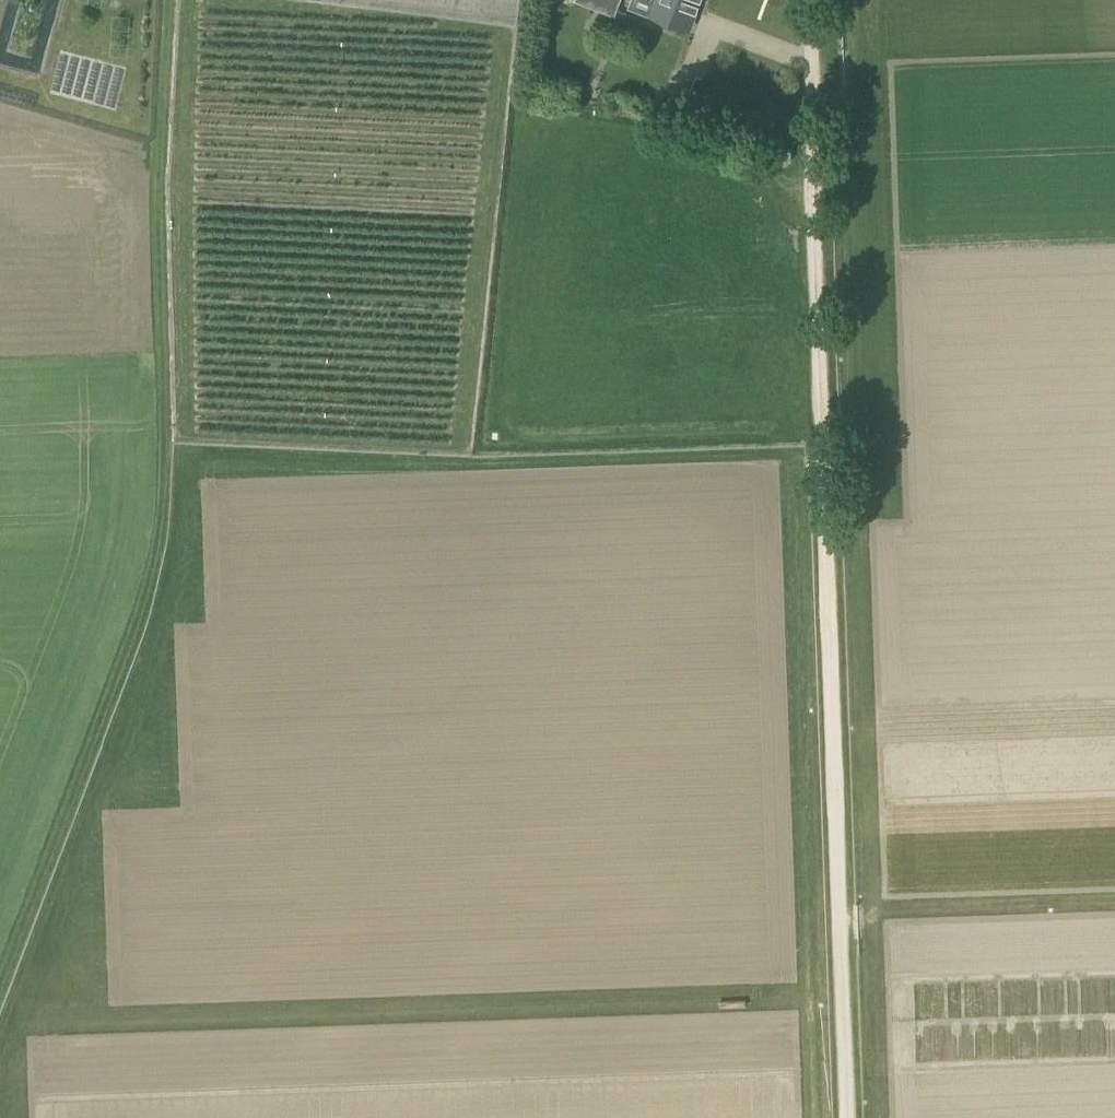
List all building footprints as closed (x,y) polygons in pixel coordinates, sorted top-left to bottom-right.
[(646,13),(691,31),(703,0),(651,0),(646,13)]
